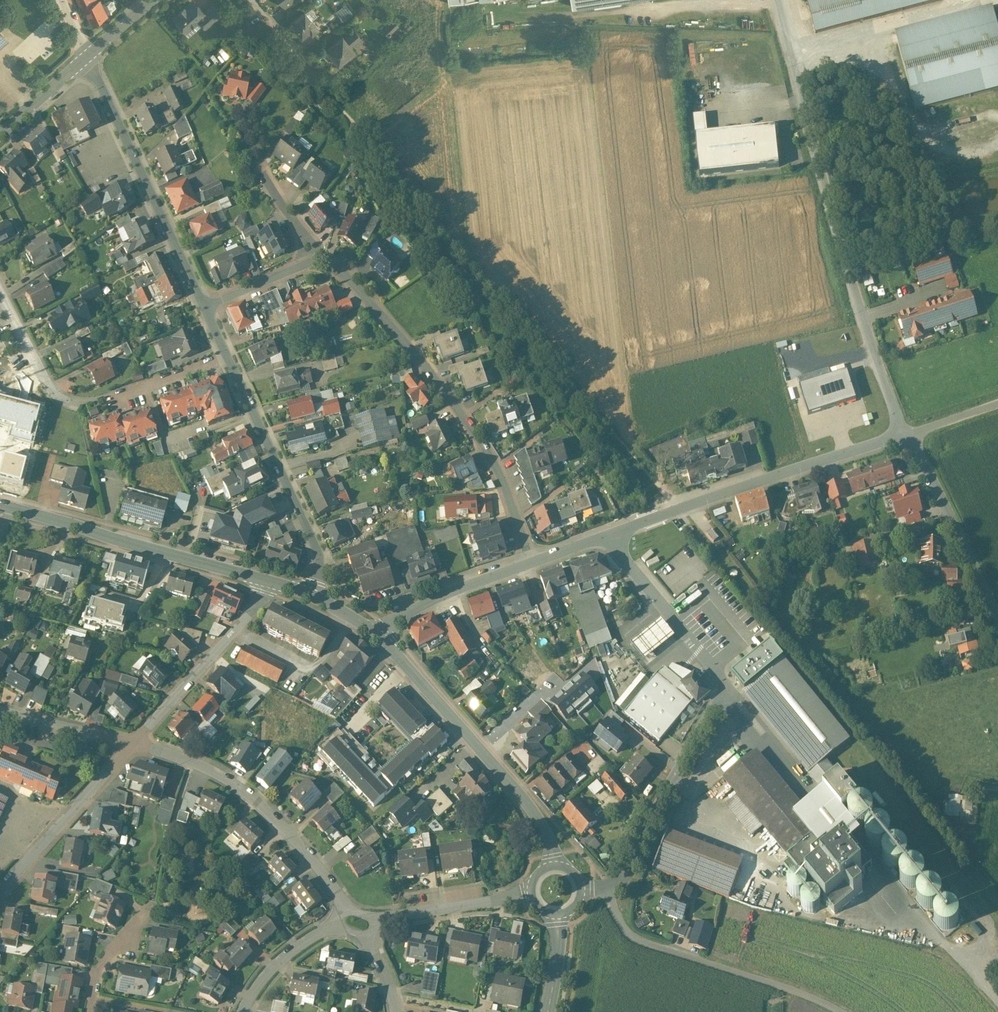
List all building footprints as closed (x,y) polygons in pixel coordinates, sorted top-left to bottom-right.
[(83,12),(86,11),(91,22),(106,15),(105,13),(101,4),(99,0),(98,0),(97,1),(96,0),(77,0),(83,12)] [(101,4),(105,13),(111,10),(110,9),(115,6),(112,0),(109,0),(101,4)] [(815,33),(903,10),(900,0),(807,0),(815,33)] [(903,10),(941,0),(900,0),(903,10)] [(190,1),(184,6),(183,6),(179,10),(173,16),(178,21),(177,22),(177,25),(181,30),(184,30),(184,29),(185,30),(198,19),(205,27),(212,21),(203,11),(197,5),(195,7),(190,1)] [(212,3),(203,11),(212,21),(221,13),(212,3)] [(300,5),(286,16),(290,21),(304,10),(300,5)] [(351,13),(344,5),(335,12),(342,21),(351,13)] [(895,32),(915,111),(997,89),(997,29),(992,7),(895,32)] [(317,27),(304,10),(290,21),(289,24),(293,29),(296,29),(301,35),(309,29),(311,32),(317,27)] [(394,21),(388,27),(392,31),(398,25),(394,21)] [(354,30),(344,38),(350,45),(360,38),(354,30)] [(342,35),(326,48),(327,49),(321,54),(327,60),(331,56),(337,63),(354,50),(350,45),(344,38),(342,35)] [(222,65),(229,58),(222,51),(215,58),(222,65)] [(174,77),(182,92),(192,86),(185,71),(174,77)] [(237,80),(230,79),(228,87),(225,86),(223,96),(232,98),(232,99),(238,101),(239,99),(244,100),(244,98),(246,89),(248,80),(237,78),(237,80)] [(257,86),(254,90),(246,89),(244,98),(248,99),(246,100),(253,105),(264,91),(257,86)] [(183,108),(175,88),(164,93),(173,112),(183,108)] [(87,101),(67,111),(78,134),(85,130),(98,124),(87,101)] [(152,107),(135,114),(145,135),(161,128),(152,107)] [(67,111),(51,118),(60,136),(69,132),(71,137),(78,134),(67,111)] [(763,128),(707,134),(705,114),(693,116),(699,175),(779,167),(777,151),(781,151),(779,123),(762,124),(763,128)] [(191,133),(184,116),(174,128),(178,139),(191,133)] [(292,120),(283,133),(290,138),(299,126),(292,120)] [(40,130),(23,145),(34,157),(51,142),(40,130)] [(78,134),(71,137),(75,146),(90,139),(85,130),(78,134)] [(296,146),(286,139),(273,157),(274,157),(275,155),(285,163),(284,164),(292,170),(294,168),(298,162),(300,163),(307,154),(296,146)] [(312,148),(301,140),(296,146),(307,154),(312,148)] [(59,145),(53,148),(60,161),(66,157),(59,145)] [(172,150),(155,158),(164,177),(173,173),(173,172),(180,169),(177,161),(172,150)] [(0,167),(0,170),(9,179),(9,180),(17,174),(24,167),(19,161),(21,159),(15,153),(0,167)] [(191,154),(177,161),(180,169),(181,170),(195,163),(191,154)] [(331,174),(316,162),(307,173),(303,179),(306,181),(319,191),(331,174)] [(33,168),(26,171),(33,185),(40,182),(33,168)] [(294,168),(292,170),(285,179),(292,184),(300,173),(294,168)] [(300,173),(292,184),(300,190),(306,181),(303,179),(307,173),(302,170),(300,173)] [(9,180),(9,179),(8,181),(18,192),(27,185),(23,180),(24,179),(22,177),(21,179),(17,174),(9,180)] [(231,196),(224,182),(218,185),(225,199),(231,196)] [(185,183),(165,192),(177,216),(197,207),(192,197),(185,183)] [(125,184),(107,193),(113,204),(117,213),(117,214),(127,209),(126,206),(133,203),(125,184)] [(100,190),(96,185),(90,189),(94,194),(100,190)] [(218,185),(192,197),(197,207),(199,211),(203,209),(217,202),(218,203),(225,199),(218,185)] [(94,194),(79,204),(86,215),(101,205),(94,194)] [(218,203),(203,209),(207,218),(208,217),(209,218),(215,215),(214,214),(221,211),(218,203)] [(112,205),(102,210),(106,218),(117,213),(113,204),(112,204),(112,205)] [(349,206),(341,204),(337,218),(345,220),(349,206)] [(333,220),(322,206),(309,216),(321,230),(333,220)] [(128,215),(114,224),(119,230),(132,224),(128,215)] [(207,218),(188,227),(190,231),(187,233),(190,240),(194,238),(196,243),(216,234),(215,233),(222,230),(215,215),(209,218),(208,217),(207,218)] [(379,222),(368,216),(363,226),(366,228),(361,237),(368,241),(379,222)] [(363,226),(349,219),(339,238),(355,247),(361,237),(366,228),(363,226)] [(6,223),(3,224),(0,226),(0,245),(14,238),(19,235),(11,220),(6,223)] [(143,221),(124,230),(125,231),(130,243),(128,244),(132,253),(152,243),(147,231),(143,221)] [(275,226),(265,231),(266,234),(257,238),(263,248),(264,247),(269,257),(268,258),(268,259),(273,257),(274,259),(284,254),(282,251),(287,249),(283,241),(282,241),(276,230),(277,229),(275,226)] [(256,227),(241,234),(245,241),(259,234),(256,227)] [(125,231),(121,234),(126,245),(128,244),(130,243),(125,231)] [(46,237),(31,245),(33,248),(26,251),(34,266),(55,256),(46,237)] [(388,249),(377,240),(366,254),(376,262),(386,250),(386,251),(388,249)] [(73,243),(60,252),(63,258),(76,249),(73,243)] [(126,245),(124,246),(128,255),(132,253),(128,244),(126,245)] [(264,247),(263,248),(259,250),(264,260),(268,258),(269,257),(264,247)] [(944,249),(934,252),(937,259),(937,260),(946,257),(946,256),(944,249)] [(240,250),(227,255),(236,277),(241,274),(241,273),(248,270),(244,259),(240,250)] [(386,251),(386,250),(376,262),(372,267),(387,280),(393,272),(394,273),(397,273),(400,270),(399,267),(399,266),(399,265),(394,260),(396,259),(386,251)] [(171,276),(161,255),(147,262),(152,274),(156,283),(171,276)] [(227,255),(213,261),(217,271),(222,281),(229,278),(230,279),(236,277),(227,255)] [(126,256),(116,260),(118,266),(128,261),(126,256)] [(251,256),(244,259),(248,270),(249,272),(256,269),(251,256)] [(937,259),(914,267),(920,285),(952,274),(946,256),(946,257),(937,260),(937,259)] [(134,258),(123,265),(127,272),(139,267),(134,258)] [(60,260),(56,263),(60,270),(65,267),(60,260)] [(56,263),(43,272),(48,278),(60,270),(56,263)] [(869,267),(857,270),(859,278),(871,275),(869,267)] [(217,271),(210,274),(215,286),(223,283),(222,281),(217,271)] [(152,274),(134,282),(138,291),(145,288),(156,283),(152,274)] [(955,275),(945,278),(948,289),(958,286),(955,275)] [(171,276),(156,283),(161,293),(166,304),(180,297),(171,276)] [(156,283),(145,288),(150,298),(161,293),(156,283)] [(47,284),(26,295),(33,310),(54,300),(47,284)] [(95,285),(78,294),(81,301),(99,292),(95,285)] [(150,298),(145,288),(138,291),(136,293),(143,307),(152,303),(150,298)] [(284,308),(283,308),(290,324),(322,311),(324,315),(336,310),(327,288),(316,293),(316,294),(305,299),(303,294),(294,298),(296,303),(284,308)] [(277,291),(245,305),(255,327),(250,329),(252,334),(290,324),(283,308),(284,308),(277,291)] [(965,294),(949,299),(942,302),(949,325),(951,328),(958,325),(957,322),(973,317),(965,294)] [(79,302),(51,317),(52,320),(49,321),(48,325),(52,332),(55,333),(58,331),(60,334),(88,319),(79,302)] [(942,302),(898,316),(906,339),(913,337),(914,341),(923,338),(921,334),(949,325),(942,302)] [(245,305),(229,312),(239,334),(250,329),(255,327),(245,305)] [(87,327),(74,333),(78,340),(90,334),(87,327)] [(440,332),(425,337),(428,345),(435,342),(435,341),(442,339),(440,332)] [(190,333),(161,344),(165,354),(164,354),(166,361),(180,355),(181,358),(197,352),(190,333)] [(442,339),(435,341),(435,342),(438,349),(440,348),(445,362),(451,360),(450,357),(464,352),(457,333),(442,339)] [(913,337),(906,339),(903,340),(906,348),(915,344),(914,341),(913,337)] [(272,340),(248,352),(255,366),(279,355),(272,340)] [(76,341),(64,347),(63,346),(54,351),(62,367),(83,357),(76,341)] [(121,346),(108,353),(111,359),(124,352),(121,346)] [(334,369),(331,357),(316,361),(317,367),(324,365),(326,371),(334,369)] [(163,360),(147,366),(150,375),(166,369),(163,360)] [(104,362),(88,370),(96,386),(112,378),(104,362)] [(283,362),(272,365),(273,371),(284,368),(283,362)] [(463,363),(449,368),(452,377),(458,375),(458,372),(466,369),(463,363)] [(466,369),(458,372),(458,375),(461,382),(463,381),(468,394),(475,391),(474,388),(487,383),(481,364),(466,369)] [(411,366),(399,369),(400,383),(406,383),(413,377),(411,366)] [(309,371),(296,375),(299,387),(315,383),(314,377),(311,378),(309,371)] [(295,372),(275,377),(280,396),(300,391),(299,387),(296,375),(295,372)] [(846,372),(800,387),(809,415),(855,400),(846,372)] [(420,385),(413,377),(406,383),(412,391),(407,395),(414,404),(419,401),(424,407),(432,402),(427,395),(428,394),(421,385),(420,385)] [(202,383),(194,386),(195,388),(187,390),(187,391),(188,391),(196,414),(196,415),(200,414),(201,412),(203,413),(205,414),(204,416),(208,426),(232,417),(229,410),(228,411),(225,403),(229,402),(226,394),(222,395),(220,390),(222,387),(210,382),(209,385),(204,387),(202,383)] [(181,393),(175,395),(176,396),(172,397),(171,396),(166,398),(166,399),(159,401),(162,409),(161,409),(164,417),(165,416),(168,424),(173,422),(174,423),(191,417),(190,416),(196,414),(188,391),(187,391),(181,394),(181,393)] [(321,395),(287,404),(289,413),(323,404),(323,403),(321,395)] [(527,396),(514,401),(515,404),(520,421),(534,416),(527,396)] [(336,399),(323,403),(323,404),(289,413),(292,421),(315,415),(315,414),(324,412),(339,408),(336,399)] [(0,401),(0,481),(20,486),(40,411),(0,401)] [(515,404),(500,410),(501,413),(507,430),(522,424),(520,421),(515,404)] [(339,408),(324,412),(326,417),(326,418),(340,414),(339,408)] [(384,410),(355,418),(364,449),(400,439),(398,430),(390,431),(384,410)] [(134,417),(131,418),(130,417),(125,419),(125,420),(119,422),(124,439),(125,440),(126,445),(132,443),(133,444),(150,438),(149,437),(155,435),(152,427),(154,427),(151,419),(150,420),(147,412),(140,415),(140,414),(134,416),(134,417)] [(501,413),(486,418),(493,437),(507,432),(507,430),(501,413)] [(340,414),(326,418),(326,417),(323,418),(325,425),(321,427),(326,437),(323,438),(326,444),(339,438),(336,431),(344,429),(340,414)] [(425,416),(410,423),(414,430),(429,423),(425,416)] [(110,418),(104,420),(105,421),(101,422),(100,421),(95,423),(95,424),(88,427),(91,434),(90,435),(92,442),(94,442),(96,449),(102,447),(103,448),(120,442),(119,441),(124,439),(119,422),(117,417),(110,419),(110,418)] [(444,422),(429,430),(439,451),(454,443),(444,422)] [(754,425),(689,445),(692,454),(692,455),(703,451),(703,452),(708,451),(706,446),(756,431),(754,425)] [(308,428),(296,432),(298,438),(286,441),(291,457),(309,452),(308,449),(326,444),(323,438),(326,437),(321,427),(309,431),(308,428)] [(235,436),(234,434),(230,436),(231,439),(221,443),(222,444),(228,459),(244,451),(237,436),(235,436)] [(160,441),(154,444),(158,457),(164,454),(160,441)] [(561,442),(544,448),(551,469),(550,466),(567,461),(561,442)] [(222,444),(218,446),(220,450),(211,454),(216,464),(228,459),(222,444)] [(75,448),(67,445),(64,451),(73,454),(75,448)] [(545,451),(528,456),(529,461),(531,468),(533,474),(534,474),(542,472),(551,469),(544,448),(545,451)] [(525,449),(514,457),(518,462),(527,455),(525,449)] [(740,449),(721,455),(722,459),(727,475),(727,476),(728,475),(728,473),(746,468),(740,449)] [(692,454),(672,460),(677,476),(687,473),(686,470),(706,464),(705,462),(706,461),(703,452),(703,451),(692,455),(692,454)] [(527,455),(518,462),(516,463),(520,468),(520,469),(529,461),(528,456),(527,455)] [(339,471),(351,467),(347,456),(335,460),(339,471)] [(469,458),(451,467),(458,483),(468,479),(477,474),(469,458)] [(706,464),(686,470),(687,473),(691,486),(727,475),(722,459),(706,464)] [(320,461),(307,465),(309,473),(322,469),(320,461)] [(529,461),(520,469),(520,468),(518,470),(521,474),(522,475),(531,468),(529,461)] [(889,462),(860,472),(859,471),(853,473),(853,474),(847,476),(853,493),(895,480),(889,462)] [(257,463),(235,474),(237,477),(244,493),(267,482),(257,463)] [(84,475),(53,465),(48,480),(64,485),(79,490),(84,475)] [(209,466),(199,471),(201,476),(207,474),(211,471),(209,466)] [(531,468),(522,475),(521,474),(520,476),(524,481),(533,474),(531,468)] [(551,469),(542,472),(543,477),(553,474),(551,469)] [(230,470),(219,475),(223,484),(234,479),(230,470)] [(486,492),(477,474),(468,479),(471,484),(468,486),(471,493),(486,492)] [(533,474),(524,481),(522,482),(525,487),(526,487),(535,480),(534,474),(533,474)] [(219,475),(206,481),(211,492),(224,486),(223,484),(219,475)] [(234,479),(223,484),(224,486),(230,499),(244,493),(237,477),(234,479)] [(334,478),(326,482),(329,491),(338,487),(334,478)] [(535,480),(526,487),(525,487),(524,488),(528,493),(537,486),(535,480)] [(842,480),(826,485),(831,502),(847,497),(842,480)] [(326,482),(307,491),(319,517),(337,509),(329,491),(326,482)] [(824,498),(820,499),(815,483),(794,490),(796,499),(786,502),(781,515),(789,517),(798,514),(798,515),(800,515),(800,514),(802,513),(803,515),(815,514),(828,511),(824,498)] [(79,490),(64,485),(59,502),(83,509),(88,492),(79,490)] [(537,486),(528,493),(526,494),(529,499),(530,500),(539,492),(537,486)] [(341,493),(338,487),(329,491),(337,509),(350,503),(348,498),(349,497),(346,490),(341,493)] [(175,504),(127,490),(120,517),(160,528),(166,507),(173,509),(175,504)] [(916,490),(910,492),(909,490),(900,493),(901,495),(891,498),(898,518),(918,511),(921,510),(918,502),(920,502),(916,490)] [(539,492),(530,500),(529,499),(528,501),(532,506),(541,499),(539,492)] [(585,492),(576,495),(576,496),(569,499),(569,498),(568,498),(576,519),(575,516),(583,513),(583,511),(590,508),(591,510),(592,510),(589,503),(585,492)] [(763,493),(735,502),(742,522),(769,513),(763,493)] [(189,498),(177,495),(175,504),(173,509),(186,513),(189,498)] [(490,495),(478,495),(478,497),(479,515),(492,514),(490,495)] [(478,497),(445,500),(447,520),(479,518),(479,515),(478,497)] [(569,501),(561,504),(562,505),(553,508),(553,510),(559,525),(568,522),(567,520),(575,517),(575,519),(576,519),(568,498),(569,501)] [(597,500),(589,503),(592,510),(593,515),(602,512),(597,500)] [(232,525),(216,521),(210,542),(244,551),(250,530),(273,519),(265,501),(235,515),(232,525)] [(724,507),(713,511),(715,517),(726,513),(724,507)] [(372,509),(352,514),(354,521),(373,516),(372,509)] [(553,510),(545,512),(545,514),(538,516),(538,515),(537,515),(544,533),(551,531),(550,528),(559,525),(553,510)] [(918,511),(898,518),(899,522),(896,523),(897,527),(907,525),(921,521),(918,511)] [(837,516),(840,525),(848,523),(845,513),(837,516)] [(929,533),(926,534),(922,521),(921,521),(907,525),(910,534),(911,537),(914,537),(914,536),(921,536),(923,536),(922,540),(923,540),(930,540),(930,535),(929,533)] [(348,522),(332,529),(331,526),(326,528),(335,547),(350,540),(349,539),(359,535),(355,526),(351,528),(348,522)] [(787,524),(780,522),(777,534),(783,536),(787,524)] [(497,524),(473,532),(475,539),(473,539),(479,555),(480,555),(482,561),(506,554),(497,524)] [(291,534),(283,538),(278,527),(266,533),(270,542),(264,559),(295,570),(301,554),(295,552),(297,545),(291,534)] [(416,533),(387,539),(390,548),(395,564),(396,567),(407,563),(407,562),(424,557),(416,533)] [(900,534),(888,534),(888,546),(900,546),(900,534)] [(386,536),(374,540),(377,550),(383,548),(383,550),(390,548),(387,539),(386,536)] [(875,540),(852,546),(858,568),(869,565),(868,558),(879,555),(875,540)] [(930,540),(923,540),(922,540),(920,540),(920,564),(945,564),(945,540),(930,540)] [(373,546),(349,554),(356,575),(358,575),(365,595),(373,592),(374,593),(392,587),(389,578),(391,578),(387,564),(381,566),(380,562),(379,560),(378,561),(373,546)] [(17,554),(10,552),(5,573),(12,575),(14,570),(12,569),(17,554)] [(37,558),(17,553),(17,554),(12,569),(14,570),(33,575),(37,558)] [(424,557),(407,562),(407,563),(410,571),(405,572),(409,584),(423,579),(422,577),(435,572),(429,555),(424,557)] [(147,564),(116,556),(111,576),(113,577),(111,583),(120,586),(120,584),(141,589),(147,564)] [(599,558),(570,568),(570,569),(578,589),(591,584),(612,577),(606,561),(599,558)] [(82,566),(55,559),(50,577),(51,577),(47,591),(51,592),(51,590),(56,591),(56,593),(58,593),(62,578),(77,582),(82,566)] [(957,563),(947,563),(947,566),(942,566),(942,581),(948,581),(957,581),(957,563)] [(591,584),(578,589),(570,569),(562,572),(567,587),(589,650),(611,642),(608,633),(609,633),(591,584)] [(562,571),(541,578),(550,603),(559,599),(556,591),(567,587),(562,572),(562,571)] [(48,576),(41,574),(35,586),(44,589),(48,576)] [(194,581),(171,574),(166,591),(189,598),(194,581)] [(957,581),(948,581),(948,589),(962,590),(962,581),(957,581)] [(521,585),(507,590),(512,605),(514,611),(520,609),(523,618),(537,613),(534,603),(529,605),(521,585)] [(33,591),(19,587),(16,597),(20,598),(28,601),(33,591)] [(240,598),(218,588),(210,605),(232,615),(240,598)] [(507,590),(497,593),(503,608),(512,605),(507,590)] [(189,626),(197,629),(211,596),(203,593),(189,626)] [(127,605),(96,595),(90,617),(121,627),(127,605)] [(489,597),(469,604),(474,620),(494,613),(489,597)] [(28,601),(20,598),(18,604),(25,607),(28,601)] [(975,599),(955,598),(955,614),(975,615),(975,599)] [(553,604),(540,609),(545,620),(557,616),(553,604)] [(328,639),(271,608),(261,627),(319,657),(328,639)] [(433,617),(408,630),(419,649),(427,645),(430,650),(439,645),(436,641),(446,634),(443,628),(440,630),(433,617)] [(443,628),(446,634),(461,660),(476,651),(457,619),(443,628)] [(661,620),(631,644),(644,661),(674,637),(661,620)] [(29,628),(25,636),(34,641),(38,632),(29,628)] [(69,628),(67,635),(86,638),(87,631),(69,628)] [(202,634),(184,629),(179,635),(194,649),(191,652),(192,652),(198,646),(202,634)] [(962,655),(980,651),(978,641),(970,643),(967,631),(949,635),(952,648),(960,647),(962,655)] [(179,635),(177,634),(169,643),(171,645),(172,648),(172,650),(170,652),(171,652),(171,657),(176,657),(182,662),(191,652),(194,649),(179,635)] [(375,656),(353,637),(341,651),(348,658),(331,677),(346,689),(352,682),(352,683),(375,656)] [(84,641),(79,639),(78,642),(71,640),(65,659),(66,660),(66,659),(73,661),(74,658),(84,661),(84,662),(85,662),(90,645),(83,643),(84,641)] [(773,641),(732,675),(748,694),(762,683),(789,660),(773,641)] [(11,643),(4,657),(11,661),(18,646),(11,643)] [(285,668),(244,647),(236,662),(277,684),(285,668)] [(40,655),(35,665),(38,667),(33,676),(40,680),(51,661),(40,655)] [(163,670),(152,659),(139,673),(156,689),(168,676),(163,671),(163,670)] [(32,679),(14,669),(7,682),(16,687),(15,689),(25,694),(32,679)] [(232,681),(220,671),(208,685),(227,701),(236,690),(230,685),(232,681)] [(676,690),(657,674),(650,682),(625,713),(660,742),(694,700),(684,687),(682,685),(676,690)] [(121,675),(119,683),(135,688),(138,680),(121,675)] [(641,675),(615,705),(625,713),(650,682),(641,675)] [(709,694),(694,675),(682,685),(694,700),(697,704),(709,694)] [(118,684),(107,680),(104,688),(116,691),(118,684)] [(97,690),(84,682),(78,691),(77,691),(68,706),(70,707),(70,709),(74,711),(76,711),(85,716),(95,701),(91,699),(97,690)] [(352,682),(346,689),(345,691),(341,695),(351,704),(362,691),(352,683),(352,682)] [(489,682),(478,691),(486,699),(496,690),(489,682)] [(839,776),(762,683),(748,694),(744,697),(821,791),(823,789),(839,776)] [(42,691),(36,687),(30,698),(36,702),(42,691)] [(336,720),(351,704),(341,695),(345,691),(342,689),(332,700),(326,694),(314,708),(336,720)] [(412,740),(416,736),(425,728),(427,725),(423,721),(416,713),(415,712),(406,703),(401,697),(396,693),(395,691),(379,706),(384,711),(412,740)] [(478,691),(465,702),(480,720),(493,708),(486,699),(478,691)] [(589,699),(599,707),(603,701),(592,694),(589,699)] [(130,704),(123,697),(121,699),(117,695),(109,704),(113,708),(108,712),(115,719),(118,716),(123,721),(136,709),(135,708),(136,707),(131,703),(130,704)] [(217,709),(204,698),(193,712),(204,721),(206,722),(217,709)] [(284,700),(284,712),(295,713),(295,700),(284,700)] [(409,701),(406,703),(415,712),(417,710),(409,701)] [(542,702),(528,713),(534,720),(537,717),(538,718),(549,709),(542,702)] [(102,725),(105,716),(99,714),(100,710),(94,708),(90,720),(102,725)] [(382,770),(385,773),(391,767),(417,742),(420,744),(421,742),(416,736),(412,740),(384,711),(381,714),(410,744),(382,770)] [(418,711),(416,713),(423,721),(425,718),(418,711)] [(377,714),(374,717),(384,728),(388,725),(377,714)] [(193,727),(180,715),(167,729),(180,741),(193,727)] [(534,720),(518,734),(526,744),(512,756),(511,757),(512,758),(512,760),(514,763),(516,763),(526,774),(528,773),(527,773),(547,756),(537,744),(550,732),(538,718),(537,717),(534,720)] [(206,722),(204,721),(199,727),(206,733),(215,735),(217,733),(206,722)] [(327,731),(332,737),(338,731),(342,728),(335,722),(327,731)] [(206,733),(199,727),(196,731),(208,742),(215,735),(206,733)] [(425,728),(416,736),(421,742),(435,729),(433,727),(428,732),(425,728)] [(422,763),(429,756),(431,758),(438,752),(435,749),(439,746),(441,748),(447,742),(435,729),(421,742),(420,744),(417,742),(391,767),(394,770),(388,776),(385,773),(381,776),(393,789),(399,784),(403,780),(405,779),(409,774),(415,769),(422,763)] [(374,808),(393,789),(381,776),(385,773),(382,770),(349,735),(349,736),(346,739),(341,734),(338,731),(332,737),(319,749),(322,752),(318,756),(334,774),(337,771),(338,772),(343,777),(344,778),(348,783),(356,791),(358,790),(359,792),(363,796),(365,798),(369,803),(374,808)] [(256,755),(242,746),(231,764),(245,773),(256,755)] [(15,758),(17,753),(5,748),(3,753),(0,760),(0,779),(33,793),(31,797),(41,801),(42,797),(51,801),(61,777),(30,764),(15,758)] [(291,764),(276,752),(254,779),(268,791),(291,764)] [(584,772),(571,756),(559,766),(573,782),(573,781),(572,780),(582,772),(583,773),(584,772)] [(607,765),(599,756),(594,760),(602,769),(607,765)] [(826,850),(749,756),(723,778),(737,795),(763,827),(800,871),(826,850)] [(624,766),(613,757),(607,765),(616,775),(624,766)] [(479,770),(470,759),(460,767),(469,778),(477,772),(479,770)] [(651,771),(637,759),(623,776),(637,788),(651,771)] [(602,769),(594,760),(590,764),(598,773),(602,769)] [(422,763),(415,769),(417,772),(424,765),(422,763)] [(598,773),(590,764),(585,768),(593,777),(598,773)] [(167,775),(139,765),(128,777),(126,782),(136,784),(132,795),(141,797),(157,803),(167,775)] [(573,782),(559,766),(547,776),(561,792),(561,791),(560,790),(571,781),(572,782),(573,782)] [(391,767),(385,773),(388,776),(394,770),(391,767)] [(469,778),(460,786),(460,787),(453,793),(461,802),(468,796),(471,800),(469,801),(474,806),(476,805),(477,806),(481,802),(489,795),(494,791),(477,772),(469,778)] [(628,795),(609,772),(602,778),(606,783),(604,785),(612,794),(614,792),(622,801),(628,795)] [(547,776),(536,785),(549,801),(550,801),(549,799),(560,791),(561,792),(547,776)] [(857,799),(839,776),(823,789),(841,811),(857,799)] [(597,779),(588,788),(596,796),(605,787),(597,779)] [(321,796),(307,782),(290,800),(303,813),(309,807),(310,808),(322,797),(321,796)] [(334,783),(321,796),(322,797),(324,795),(328,799),(339,789),(334,783)] [(127,794),(113,789),(107,803),(125,807),(127,794)] [(339,789),(328,799),(332,804),(344,794),(339,789)] [(453,805),(439,790),(422,805),(426,809),(429,807),(439,818),(453,805)] [(960,791),(950,790),(950,797),(948,797),(947,811),(960,811),(960,791)] [(225,802),(207,792),(198,808),(216,817),(225,802)] [(199,797),(193,794),(186,807),(192,810),(199,797)] [(489,795),(481,802),(485,807),(493,800),(489,795)] [(763,827),(737,795),(725,806),(750,837),(763,827)] [(175,802),(164,798),(160,809),(172,814),(175,802)] [(412,809),(402,798),(388,812),(403,828),(417,815),(417,814),(412,809)] [(597,822),(577,800),(562,813),(581,836),(597,822)] [(865,802),(863,802),(861,801),(858,802),(856,802),(855,803),(853,804),(852,805),(851,806),(850,808),(849,810),(849,811),(848,813),(848,814),(848,816),(849,818),(849,819),(850,821),(851,822),(852,823),(854,824),(856,825),(857,826),(860,826),(862,826),(863,826),(865,826),(868,824),(869,823),(870,822),(872,820),(873,818),(873,816),(873,814),(873,812),(873,811),(873,810),(872,809),(871,807),(870,806),(869,805),(868,803),(866,803),(865,802)] [(426,809),(422,805),(419,802),(412,809),(417,814),(417,815),(424,822),(430,816),(427,812),(428,811),(426,809)] [(329,807),(313,822),(324,835),(333,827),(341,819),(329,807)] [(138,825),(140,808),(134,808),(132,825),(138,825)] [(110,815),(94,812),(90,834),(106,837),(109,826),(110,815)] [(262,835),(245,820),(232,833),(250,848),(262,835)] [(881,823),(878,822),(875,823),(874,823),(872,824),(870,825),(869,826),(868,827),(867,828),(866,830),(866,832),(866,833),(865,835),(866,837),(866,839),(867,840),(867,842),(869,843),(870,845),(872,846),(874,847),(876,847),(878,847),(880,847),(882,847),(883,846),(885,845),(886,844),(887,843),(889,841),(890,839),(890,838),(890,836),(891,834),(890,832),(890,830),(889,828),(887,826),(886,826),(885,825),(884,824),(883,823),(881,823)] [(120,828),(109,826),(106,837),(118,839),(120,828)] [(342,837),(333,827),(324,835),(334,845),(342,837)] [(372,827),(359,837),(364,842),(376,832),(372,827)] [(429,834),(421,835),(423,850),(431,849),(429,834)] [(594,836),(587,842),(594,851),(601,845),(594,836)] [(740,870),(664,841),(653,870),(654,870),(729,898),(740,870)] [(871,866),(850,841),(841,848),(862,874),(871,866)] [(81,845),(65,842),(60,868),(77,871),(81,845)] [(899,844),(897,843),(894,843),(892,844),(889,845),(888,845),(887,846),(886,847),(884,849),(883,851),(883,853),(883,854),(883,856),(883,858),(883,859),(883,860),(884,861),(885,863),(886,864),(888,866),(889,867),(891,868),(894,868),(896,868),(898,868),(901,867),(903,866),(904,865),(906,862),(907,860),(907,858),(908,857),(908,855),(907,854),(907,852),(907,851),(906,849),(904,847),(903,846),(901,845),(899,844)] [(113,845),(107,851),(113,857),(119,850),(113,845)] [(471,845),(440,849),(443,871),(449,870),(449,869),(457,868),(457,867),(472,865),(471,856),(473,855),(471,845)] [(369,848),(348,863),(358,877),(378,862),(369,848)] [(826,850),(800,871),(805,877),(831,856),(826,850)] [(251,851),(241,862),(246,867),(256,856),(251,851)] [(425,852),(399,856),(401,856),(402,864),(400,864),(402,878),(403,878),(403,876),(413,874),(413,876),(428,874),(425,852)] [(295,869),(280,854),(267,865),(283,880),(295,869)] [(805,877),(805,878),(818,894),(846,871),(833,855),(805,877)] [(256,856),(246,867),(250,870),(260,859),(256,856)] [(914,864),(912,864),(909,864),(908,865),(906,866),(904,867),(902,869),(901,870),(900,872),(900,873),(900,874),(899,877),(900,879),(900,880),(901,881),(902,883),(903,885),(905,887),(907,888),(908,888),(910,889),(912,889),(915,889),(917,888),(919,887),(920,886),(921,885),(923,883),(924,881),(924,879),(925,878),(925,876),(925,875),(924,873),(924,871),(923,870),(921,868),(919,866),(917,865),(916,865),(914,864)] [(112,869),(102,874),(105,882),(116,877),(112,869)] [(846,871),(818,894),(826,903),(845,888),(854,881),(846,871)] [(79,877),(61,873),(59,883),(69,884),(68,890),(77,891),(79,877)] [(807,890),(807,887),(807,884),(806,881),(803,879),(801,877),(797,877),(794,877),(791,879),(788,881),(787,884),(787,888),(788,891),(790,894),(793,896),(796,897),(800,897),(803,895),(805,893),(807,890)] [(52,883),(35,880),(31,900),(49,904),(52,883)] [(112,886),(96,880),(86,890),(92,893),(90,896),(102,901),(103,897),(107,899),(112,886)] [(295,880),(282,890),(286,895),(290,892),(298,885),(295,880)] [(298,885),(290,892),(305,911),(319,900),(304,881),(298,885)] [(854,881),(845,888),(854,899),(862,892),(854,881)] [(693,889),(679,884),(674,896),(689,902),(693,889)] [(932,885),(930,885),(927,885),(925,885),(922,887),(920,889),(918,891),(918,892),(917,894),(917,895),(917,897),(917,899),(917,901),(918,903),(919,904),(920,906),(922,907),(924,909),(926,909),(928,910),(930,910),(933,909),(935,908),(936,907),(937,907),(939,905),(940,903),(941,902),(941,900),(942,899),(942,897),(942,895),(941,894),(941,892),(940,890),(938,889),(937,887),(935,886),(934,885),(932,885)] [(674,896),(667,893),(661,909),(668,912),(667,915),(678,919),(682,921),(689,902),(674,896)] [(821,906),(821,902),(820,898),(818,896),(815,894),(811,893),(808,893),(805,895),(802,897),(801,900),(800,903),(801,906),(802,909),(804,911),(807,913),(810,913),(814,913),(817,911),(819,909),(821,906)] [(274,909),(285,901),(280,894),(268,903),(274,909)] [(107,899),(103,897),(102,901),(100,905),(98,906),(96,910),(97,913),(94,920),(115,928),(119,918),(120,917),(121,914),(121,913),(124,906),(107,899)] [(950,906),(948,905),(946,905),(944,906),(942,906),(941,907),(939,908),(938,909),(936,910),(935,912),(934,913),(934,915),(934,917),(934,918),(934,920),(934,921),(934,922),(935,924),(936,925),(937,927),(939,928),(941,929),(943,930),(945,930),(947,930),(949,930),(951,930),(953,928),(955,927),(956,926),(957,924),(958,923),(958,921),(959,919),(959,918),(959,916),(958,915),(958,913),(957,911),(955,909),(954,908),(952,907),(951,906),(950,906)] [(47,909),(30,906),(29,913),(46,916),(47,909)] [(0,912),(0,913),(0,934),(2,935),(17,938),(19,931),(22,916),(0,912)] [(65,916),(65,925),(77,925),(77,916),(65,916)] [(240,929),(228,917),(223,922),(235,933),(240,929)] [(682,921),(678,919),(673,932),(673,933),(673,934),(684,938),(690,924),(682,921)] [(264,920),(247,934),(259,947),(275,933),(264,920)] [(235,933),(223,922),(219,927),(230,938),(235,933)] [(713,927),(696,922),(689,945),(706,950),(713,927)] [(78,929),(63,926),(61,936),(68,937),(68,936),(77,938),(78,929)] [(184,928),(169,926),(168,933),(178,935),(182,936),(184,928)] [(456,931),(449,929),(446,944),(452,945),(454,935),(455,935),(456,931)] [(491,929),(489,943),(496,945),(498,934),(499,934),(500,931),(491,929)] [(168,933),(153,930),(148,954),(164,958),(166,948),(175,950),(178,935),(168,933)] [(499,934),(498,934),(496,945),(494,955),(516,959),(517,958),(522,959),(525,941),(520,940),(521,939),(499,934)] [(440,940),(411,935),(407,957),(421,959),(420,960),(436,963),(440,940)] [(455,935),(454,935),(452,945),(450,956),(466,959),(466,960),(477,962),(481,939),(471,937),(471,938),(455,935)] [(89,940),(77,938),(68,936),(68,937),(63,961),(84,965),(89,940)] [(1,939),(0,944),(0,945),(16,948),(17,942),(1,939)] [(250,955),(238,943),(223,958),(223,959),(232,968),(236,971),(250,955)] [(355,959),(329,954),(326,971),(337,973),(352,976),(355,959)] [(223,958),(219,955),(213,962),(220,969),(222,968),(227,973),(232,968),(223,959),(223,958)] [(209,967),(195,958),(192,964),(205,973),(209,967)] [(72,969),(47,965),(45,977),(51,978),(50,984),(61,985),(62,977),(70,979),(72,969)] [(171,970),(153,966),(151,978),(169,981),(171,970)] [(149,973),(121,968),(116,991),(145,996),(149,973)] [(326,971),(322,971),(321,977),(335,980),(337,973),(326,971)] [(45,977),(33,974),(30,989),(34,989),(33,993),(42,994),(44,982),(45,977)] [(62,977),(61,985),(57,1005),(54,1004),(52,1011),(70,1011),(71,1008),(76,1008),(81,981),(70,979),(62,977)] [(318,982),(293,977),(290,994),(315,999),(318,982)] [(525,982),(497,977),(492,1001),(520,1007),(525,982)] [(438,981),(424,978),(421,993),(436,995),(438,981)] [(229,988),(214,979),(203,997),(218,1007),(229,988)] [(352,983),(335,980),(334,987),(350,990),(352,983)] [(30,989),(15,986),(13,996),(10,998),(9,1004),(11,1007),(30,1011),(33,993),(34,989),(30,989)] [(360,993),(356,1011),(373,1011),(376,996),(360,993)] [(272,1002),(270,1011),(284,1011),(285,1004),(272,1002)]
